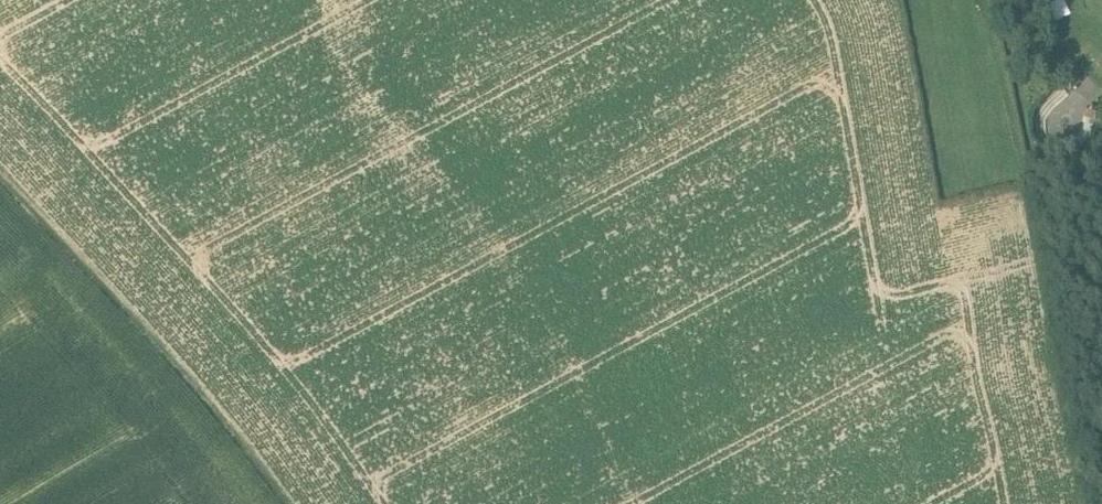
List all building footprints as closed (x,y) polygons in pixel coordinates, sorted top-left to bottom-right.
[(1049,38),(1037,43),(1042,53),(1054,47),(1049,38)]
